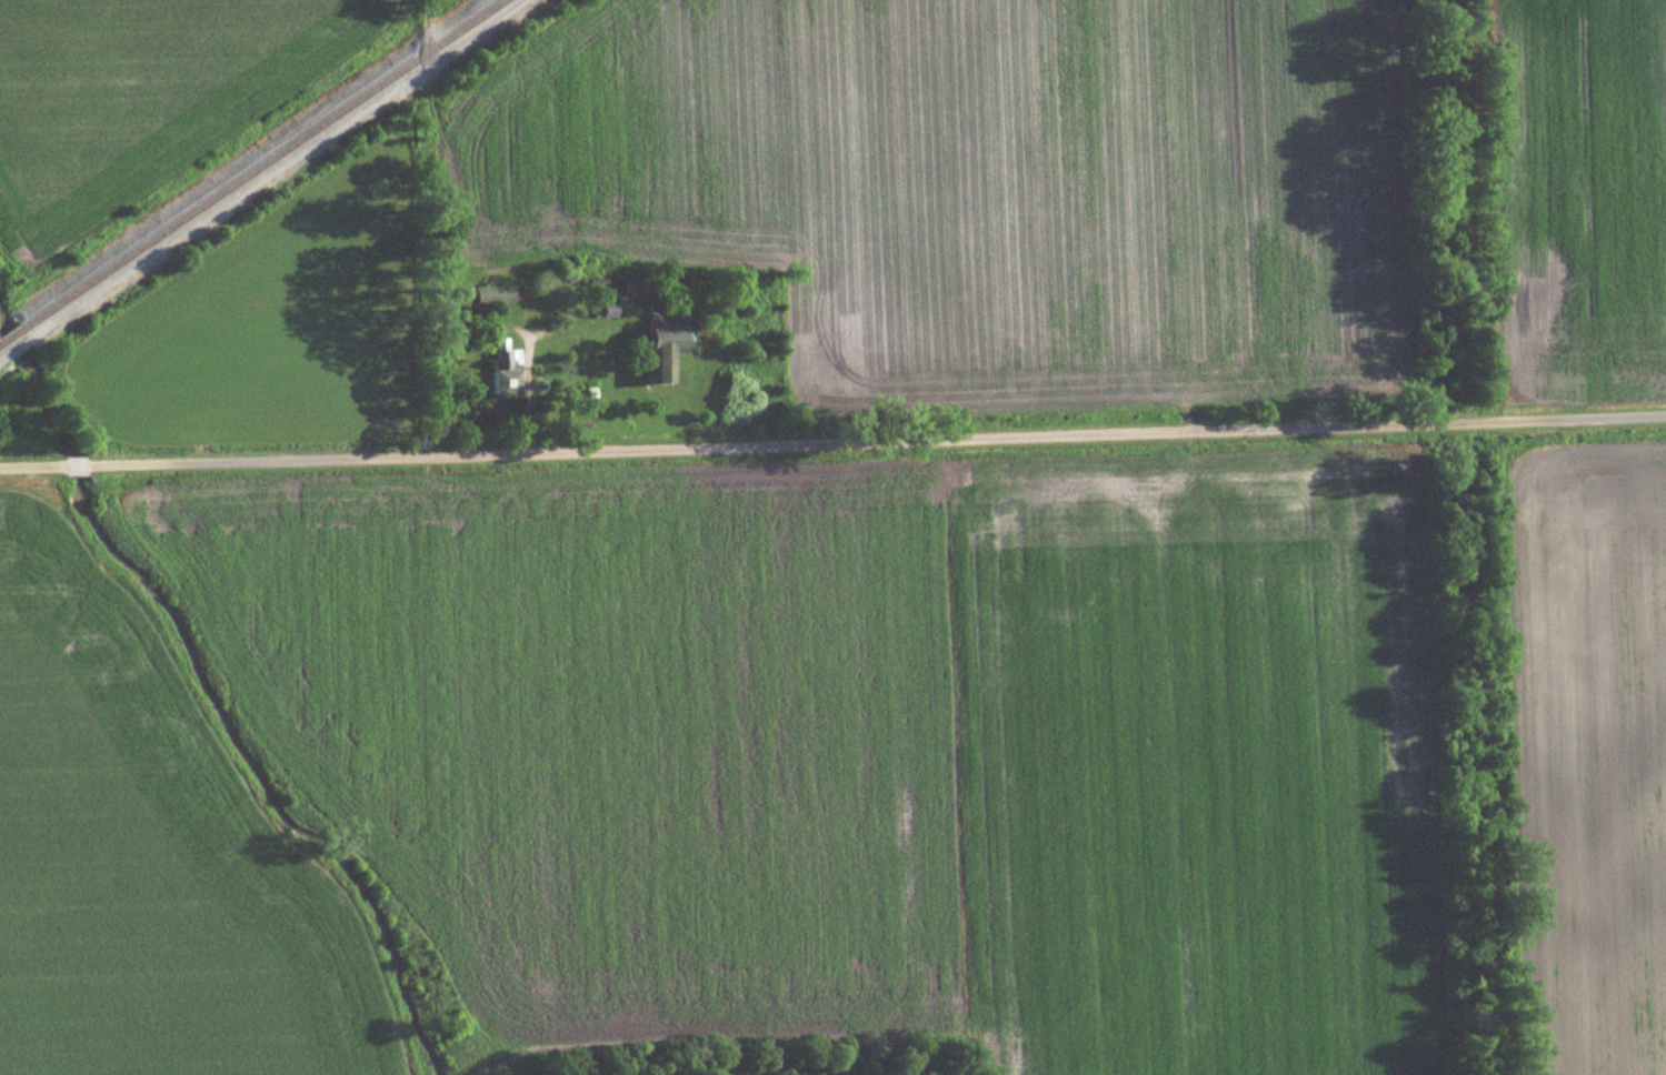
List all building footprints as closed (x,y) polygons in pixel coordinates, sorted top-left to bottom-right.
[(673,379),(673,342),(686,343),(686,329),(651,328),(651,379),(673,379)] [(494,391),(518,392),(519,367),(495,366),(494,391)]
